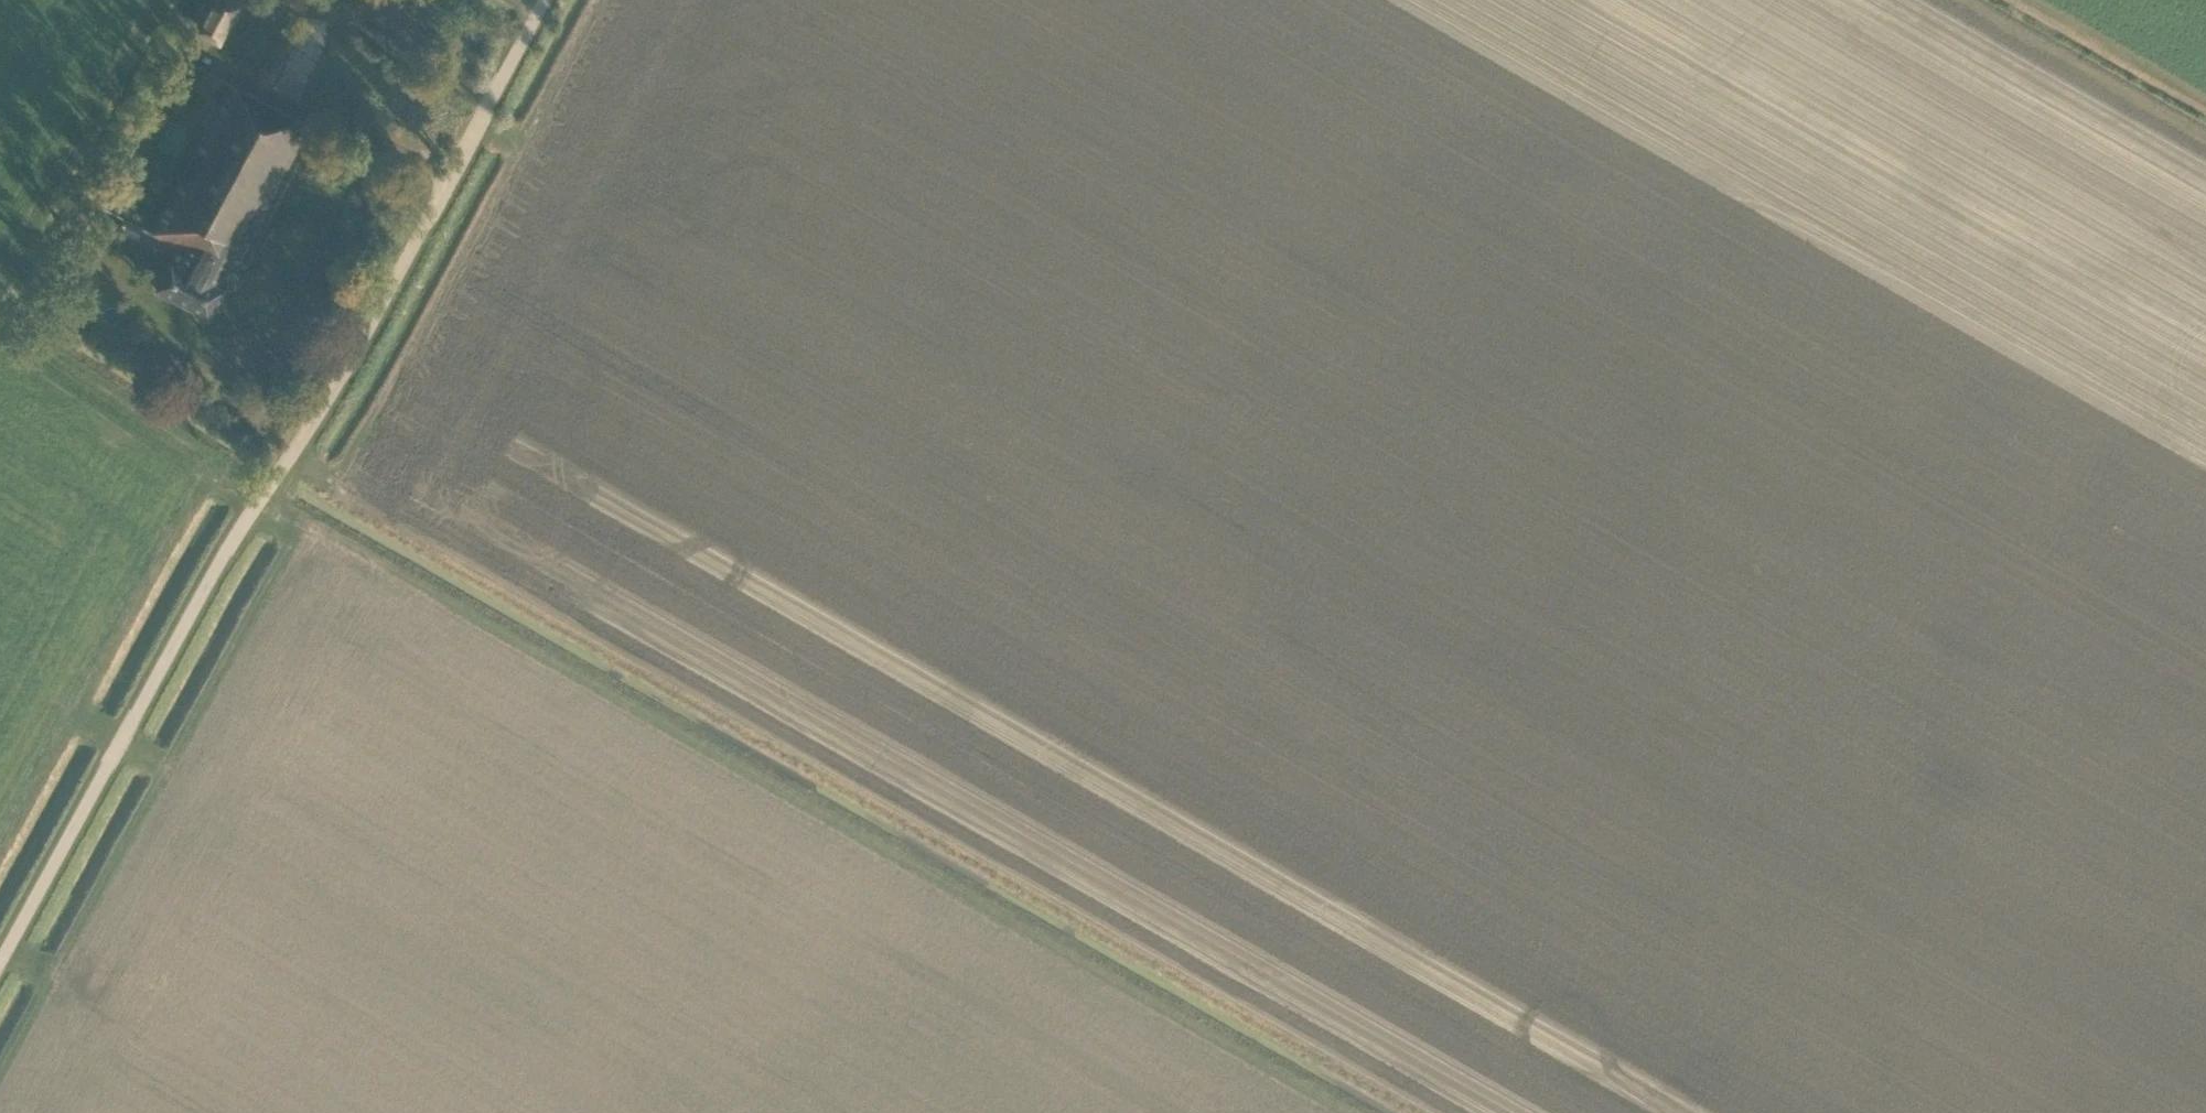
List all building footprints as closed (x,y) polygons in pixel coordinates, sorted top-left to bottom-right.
[(218,43),(237,6),(225,0),(214,0),(197,31),(218,43)] [(229,83),(150,231),(183,249),(176,263),(170,260),(156,287),(207,315),(222,288),(217,285),(232,256),(239,259),(309,124),(229,83)] [(129,219),(123,229),(138,238),(144,227),(129,219)]
